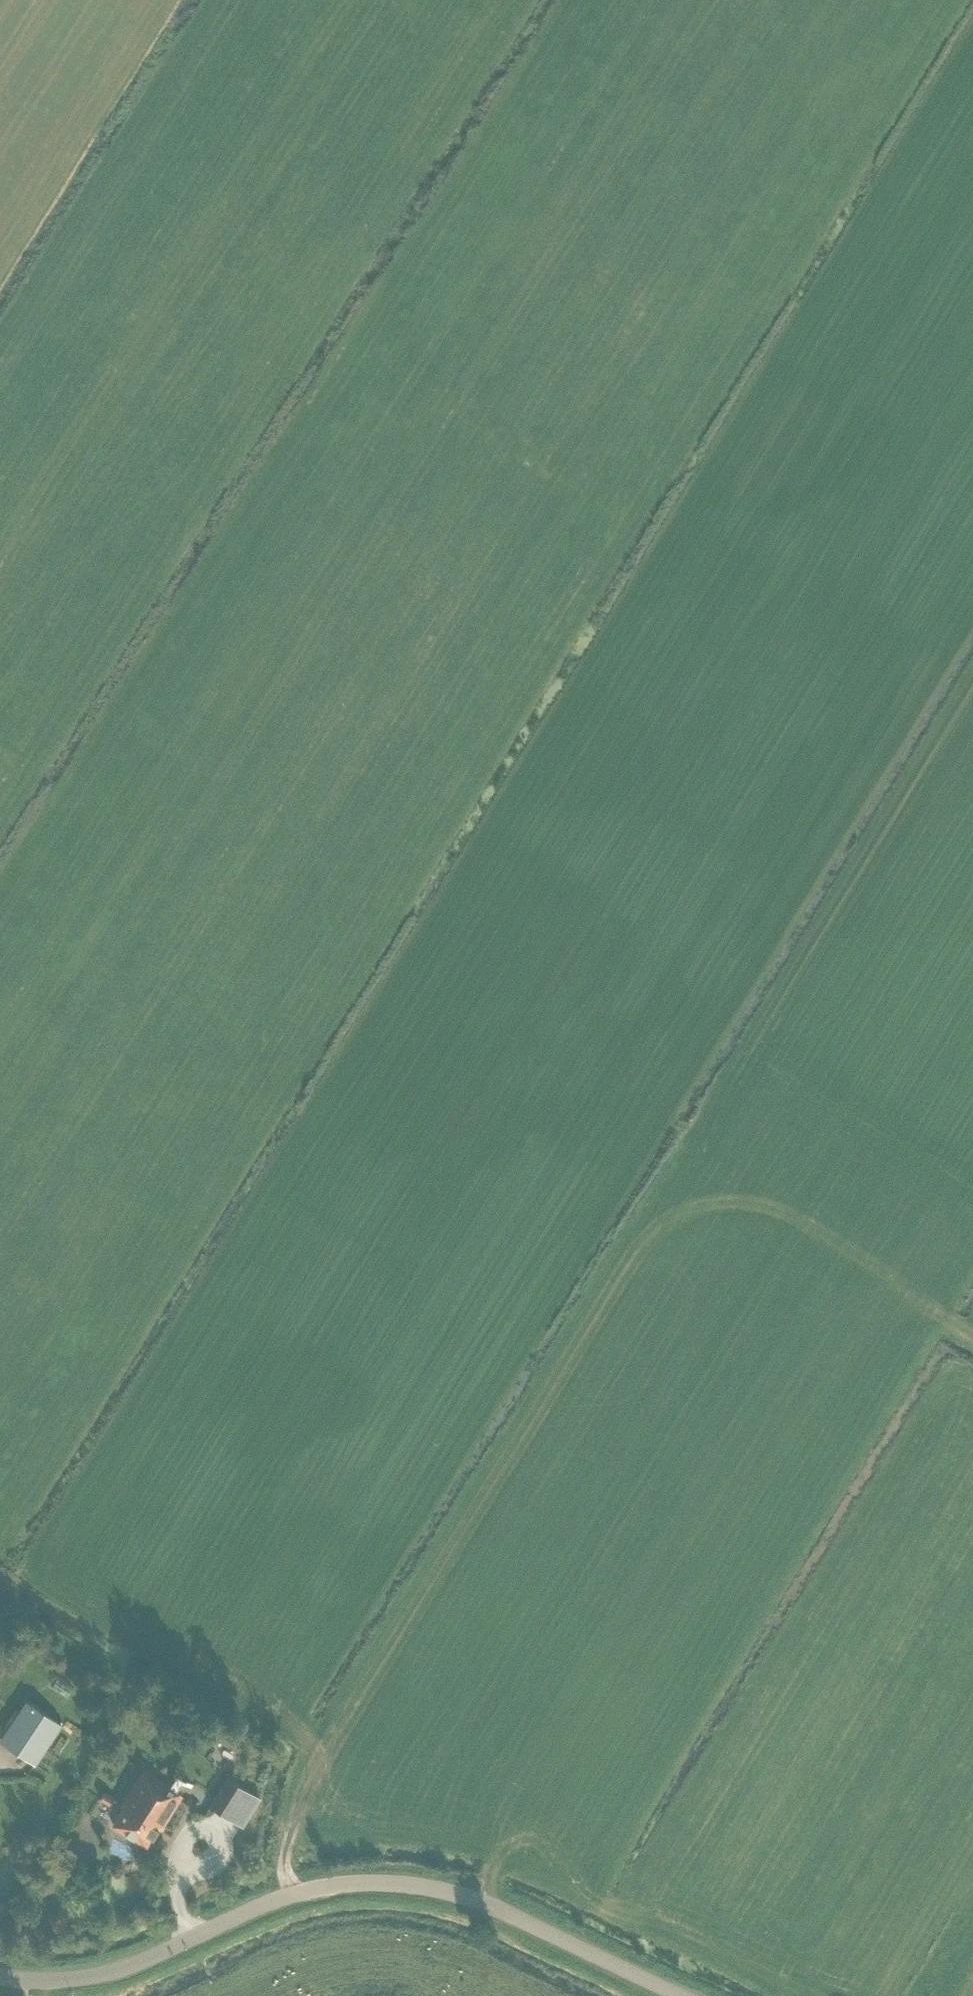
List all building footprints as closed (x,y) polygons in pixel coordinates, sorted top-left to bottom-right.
[(92,1701),(52,1674),(30,1708),(70,1735),(92,1701)] [(54,1734),(15,1710),(0,1734),(0,1753),(30,1772),(54,1734)] [(160,1828),(182,1794),(169,1787),(170,1785),(144,1768),(121,1804),(124,1806),(113,1824),(147,1844),(158,1827),(160,1828)] [(241,1823),(254,1802),(243,1795),(247,1788),(227,1776),(210,1804),(241,1823)]
